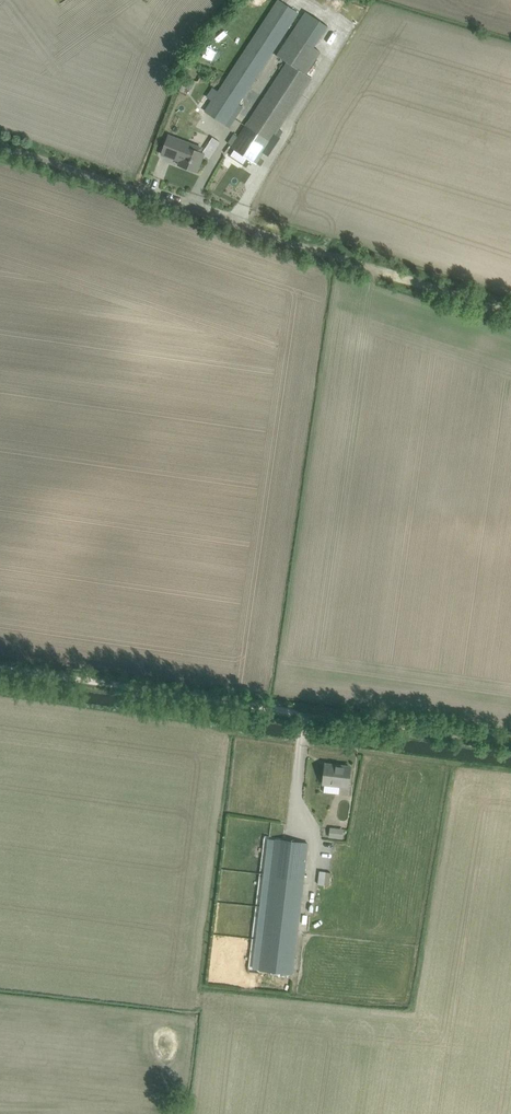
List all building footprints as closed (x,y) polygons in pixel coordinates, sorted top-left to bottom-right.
[(236,118),(242,108),(238,105),(291,23),(296,27),(277,55),(287,62),(231,147),(256,163),(312,78),(307,75),(321,53),(314,48),(328,27),(306,12),(303,16),(298,13),(278,0),(205,111),(230,127),(236,118)] [(189,117),(198,123),(202,118),(193,112),(189,117)] [(197,172),(204,154),(189,148),(190,144),(168,136),(162,154),(176,160),(177,159),(180,160),(178,165),(197,172)] [(325,764),(323,783),(349,786),(351,767),(325,764)] [(331,837),(345,839),(347,829),(333,827),(331,837)] [(308,843),(284,841),(275,839),(274,850),(260,970),(268,971),(278,972),(288,973),(292,974),(302,894),(303,883),(307,854),(308,843)] [(320,871),(318,884),(329,885),(331,872),(320,871)]
